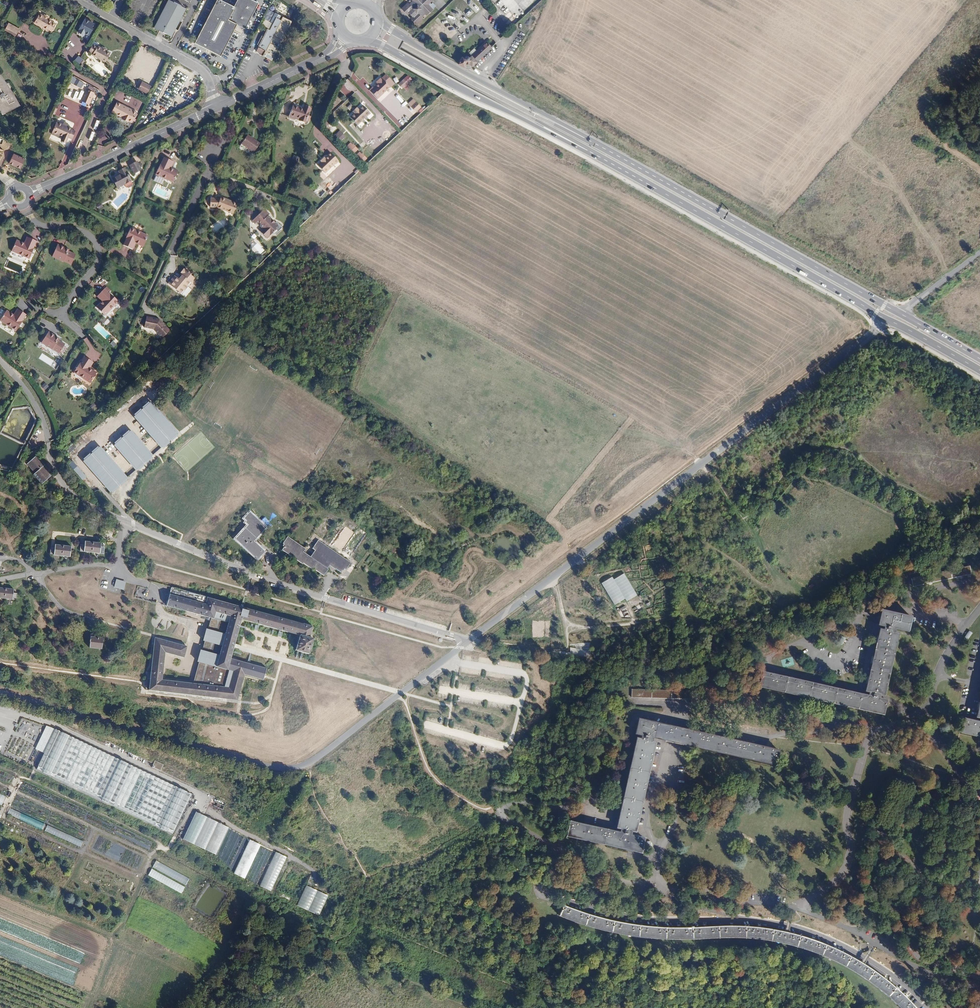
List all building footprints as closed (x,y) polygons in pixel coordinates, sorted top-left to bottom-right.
[(165,33),(171,37),(186,9),(179,5),(169,0),(168,0),(154,28),(165,33)] [(237,1),(234,7),(221,0),(217,0),(195,43),(220,56),(237,24),(245,28),(257,3),(251,0),(237,0),(237,1)] [(407,3),(401,9),(407,15),(409,14),(412,17),(411,19),(416,25),(422,19),(421,18),(425,14),(426,16),(432,10),(427,5),(432,1),(431,0),(411,0),(412,1),(411,2),(409,4),(408,5),(407,3)] [(503,2),(499,5),(507,18),(511,16),(503,2)] [(52,32),(55,25),(52,24),(51,22),(51,21),(52,20),(43,16),(43,17),(39,14),(34,23),(47,30),(47,29),(52,32)] [(270,62),(291,22),(282,17),(280,21),(278,20),(280,16),(275,14),(270,23),(273,24),(269,31),(267,29),(257,48),(265,51),(262,57),(270,62)] [(97,24),(87,18),(81,29),(83,31),(82,33),(86,35),(88,32),(91,36),(97,24)] [(15,38),(19,29),(8,23),(3,32),(15,38)] [(485,42),(477,50),(469,58),(468,57),(467,57),(466,56),(465,57),(464,57),(463,56),(462,58),(461,57),(458,64),(463,67),(465,64),(469,63),(471,66),(491,48),(485,42)] [(95,47),(92,46),(88,52),(93,54),(92,55),(105,62),(110,53),(106,51),(106,50),(98,45),(97,46),(97,47),(95,47)] [(75,60),(80,64),(84,59),(79,55),(75,60)] [(2,114),(19,105),(16,99),(11,90),(5,81),(0,74),(0,111),(2,114)] [(411,80),(407,75),(398,84),(402,89),(411,80)] [(85,82),(74,77),(71,82),(82,88),(85,82)] [(381,100),(393,88),(386,81),(386,82),(384,79),(380,83),(381,85),(382,86),(379,88),(377,90),(376,89),(373,92),(381,100)] [(148,93),(151,94),(155,87),(151,86),(142,81),(139,88),(148,93)] [(94,92),(96,89),(90,86),(88,89),(87,89),(81,100),(88,104),(94,93),(94,92)] [(418,112),(423,107),(418,102),(413,106),(418,112)] [(122,118),(127,108),(117,103),(112,112),(122,118)] [(373,112),(365,104),(352,117),(360,125),(373,112)] [(306,121),(306,120),(308,116),(310,110),(304,107),(303,109),(293,106),(289,117),(295,119),(296,117),(306,121)] [(137,113),(127,108),(122,118),(128,121),(132,123),(137,113)] [(404,123),(413,115),(406,108),(397,116),(404,123)] [(393,110),(388,115),(400,126),(402,124),(395,117),(397,115),(393,110)] [(72,129),(67,126),(63,124),(57,122),(51,134),(58,137),(59,136),(62,137),(61,140),(66,142),(68,137),(72,139),(75,131),(72,129)] [(385,125),(391,132),(394,130),(387,123),(385,125)] [(364,133),(371,128),(368,125),(362,130),(364,133)] [(340,130),(335,134),(340,141),(345,136),(340,130)] [(380,134),(373,140),(379,146),(385,140),(380,134)] [(244,140),(241,144),(254,153),(260,143),(254,139),(253,140),(247,136),(244,140)] [(352,154),(357,149),(350,142),(345,147),(352,154)] [(359,151),(354,156),(362,163),(366,158),(359,151)] [(329,157),(327,159),(323,163),(320,166),(327,173),(337,164),(338,165),(341,162),(332,152),(328,156),(329,157)] [(178,173),(170,170),(173,163),(164,159),(161,165),(156,176),(173,184),(178,173)] [(135,174),(144,170),(139,161),(130,165),(135,174)] [(131,181),(124,168),(119,171),(120,174),(112,179),(117,188),(124,185),(126,188),(127,188),(132,186),(133,184),(133,182),(132,182),(131,181)] [(341,183),(343,181),(346,183),(350,180),(342,171),(336,177),(341,183)] [(233,213),(238,203),(222,196),(221,197),(211,196),(210,205),(217,206),(233,213)] [(277,230),(279,233),(283,229),(278,223),(275,223),(274,225),(271,221),(272,220),(269,216),(270,215),(265,209),(250,222),(254,226),(257,223),(259,225),(259,228),(261,230),(262,229),(266,233),(265,234),(268,238),(272,235),(277,230)] [(136,243),(144,247),(149,236),(131,228),(126,239),(127,239),(124,245),(133,250),(136,243)] [(265,241),(268,238),(265,234),(266,233),(262,229),(261,230),(258,233),(265,241)] [(33,249),(36,243),(27,239),(24,245),(16,241),(11,253),(29,260),(34,249),(33,249)] [(68,253),(69,251),(57,246),(52,258),(63,263),(64,262),(71,265),(75,256),(68,253)] [(183,273),(182,274),(180,276),(180,277),(176,274),(169,281),(181,293),(196,278),(192,274),(193,273),(187,267),(182,272),(183,273)] [(102,300),(96,306),(105,314),(118,300),(109,292),(108,292),(103,288),(96,295),(102,300)] [(9,304),(3,300),(0,305),(0,310),(4,312),(5,309),(9,304)] [(0,320),(16,331),(23,321),(22,320),(26,314),(17,309),(14,315),(6,310),(5,313),(0,320)] [(148,315),(147,321),(146,324),(145,325),(155,328),(163,336),(171,329),(161,318),(148,315)] [(48,332),(41,343),(52,350),(53,349),(59,353),(65,345),(58,340),(59,339),(48,332)] [(97,371),(90,366),(93,360),(85,355),(81,361),(80,360),(74,370),(90,381),(97,371)] [(149,403),(135,416),(162,447),(177,434),(149,403)] [(130,431),(115,444),(137,469),(152,456),(130,431)] [(70,452),(76,447),(73,444),(67,450),(70,452)] [(99,447),(84,460),(112,491),(126,479),(99,447)] [(51,476),(46,470),(43,466),(44,465),(37,456),(27,464),(35,473),(34,474),(42,483),(51,476)] [(83,479),(87,476),(77,466),(73,470),(83,479)] [(257,559),(265,551),(263,548),(255,540),(258,537),(269,527),(253,510),(246,516),(249,519),(247,520),(250,523),(236,536),(257,559)] [(284,547),(282,550),(302,564),(303,563),(313,570),(314,569),(324,576),(330,567),(335,570),(336,569),(340,572),(342,570),(343,571),(345,567),(347,568),(351,561),(318,539),(312,547),(315,549),(310,555),(303,551),(305,548),(287,535),(282,544),(283,544),(282,546),(284,547)] [(101,543),(98,542),(98,538),(80,537),(80,541),(77,540),(76,547),(100,550),(101,543)] [(266,545),(258,537),(255,540),(263,548),(266,545)] [(71,554),(72,546),(68,546),(68,543),(51,541),(51,544),(47,544),(46,552),(71,554)] [(623,574),(613,580),(624,599),(626,601),(636,595),(623,574)] [(613,580),(611,577),(601,583),(614,605),(624,599),(613,580)] [(127,582),(116,580),(115,588),(125,590),(127,582)] [(11,588),(0,587),(0,598),(14,599),(15,592),(10,591),(11,588)] [(296,650),(309,654),(314,639),(310,638),(312,626),(219,601),(208,598),(206,604),(170,594),(167,605),(214,619),(216,612),(231,617),(217,667),(230,671),(225,688),(192,684),(163,680),(166,653),(184,658),(187,647),(155,638),(149,690),(238,702),(245,675),(263,680),(264,680),(267,669),(231,659),(242,619),(300,635),(296,650)] [(623,618),(629,615),(625,606),(618,609),(623,618)] [(884,631),(879,630),(866,691),(869,692),(868,696),(763,673),(760,686),(883,714),(886,700),(879,699),(880,694),(883,695),(897,634),(893,633),(894,629),(933,637),(936,623),(882,611),(878,625),(885,626),(884,631)] [(216,612),(214,619),(225,622),(222,633),(204,629),(201,641),(219,646),(217,655),(198,650),(194,662),(197,663),(217,667),(231,617),(216,612)] [(743,626),(741,621),(720,629),(722,634),(743,626)] [(98,645),(100,633),(95,632),(96,629),(88,628),(85,644),(98,645)] [(591,646),(572,649),(572,656),(592,654),(591,646)] [(217,667),(197,663),(192,684),(225,688),(230,671),(217,667)] [(979,723),(965,719),(962,733),(979,737),(979,721),(979,723)] [(641,740),(637,739),(617,828),(622,829),(621,833),(570,822),(567,836),(641,853),(644,838),(630,835),(631,831),(635,832),(655,743),(651,742),(652,737),(775,765),(778,751),(639,720),(636,734),(642,735),(641,740)] [(35,749),(45,754),(56,730),(47,726),(35,749)] [(45,754),(38,769),(175,834),(193,795),(56,730),(45,754)] [(153,767),(161,770),(163,764),(156,761),(153,767)] [(885,780),(885,781),(885,784),(886,785),(887,786),(889,787),(891,786),(892,785),(893,784),(894,782),(893,780),(892,779),(890,778),(889,778),(887,778),(886,779),(885,780)] [(907,782),(897,779),(895,786),(905,789),(907,782)] [(46,824),(11,808),(8,815),(43,831),(46,824)] [(227,828),(194,812),(182,840),(215,855),(227,828)] [(84,842),(48,825),(45,831),(81,847),(84,842)] [(889,836),(875,830),(872,837),(886,843),(889,836)] [(260,845),(249,840),(232,874),(243,879),(260,845)] [(287,858),(275,852),(259,886),(271,892),(287,858)] [(189,879),(155,860),(152,867),(186,885),(189,879)] [(185,887),(152,869),(148,875),(181,894),(185,887)] [(327,896),(305,885),(296,905),(318,916),(327,896)] [(610,932),(623,934),(638,937),(645,937),(657,938),(668,939),(679,939),(690,939),(698,939),(710,938),(719,938),(730,937),(740,937),(750,938),(759,939),(767,940),(777,942),(783,943),(793,945),(801,948),(811,951),(821,955),(829,959),(836,962),(846,967),(855,972),(863,977),(871,983),(879,988),(888,996),(897,1005),(900,1007),(916,1007),(914,1006),(909,1000),(905,996),(895,988),(885,979),(878,973),(869,967),(861,962),(851,957),(841,951),(834,948),(826,944),(813,940),(804,937),(795,934),(785,932),(778,931),(768,929),(759,928),(750,927),(740,926),(736,926),(664,927),(657,927),(646,926),(639,926),(625,923),(613,921),(604,919),(592,916),(588,915),(564,906),(559,916),(575,922),(589,926),(601,930),(610,932)] [(922,1006),(915,998),(911,1001),(917,1007),(920,1007),(922,1006)]
